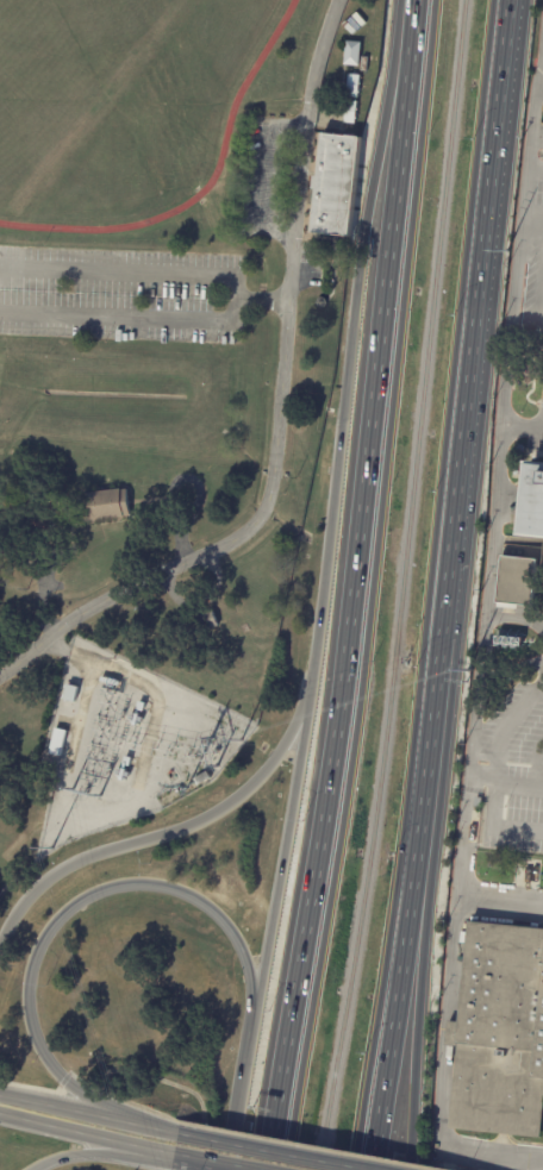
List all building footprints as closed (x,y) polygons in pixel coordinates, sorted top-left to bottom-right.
[(360,43),(357,67),(342,65),(344,42),(360,43)] [(363,70),(366,58),(379,60),(377,71),(363,70)] [(358,99),(347,98),(349,75),(361,76),(358,99)] [(357,101),(355,124),(344,124),(345,101),(357,101)] [(323,133),(362,138),(349,248),(337,246),(338,237),(312,233),(317,189),(314,189),(316,176),(318,177),(323,133)] [(8,423),(0,421),(0,406),(1,399),(12,400),(8,423)] [(531,464),(542,465),(542,539),(520,537),(529,463),(531,464)] [(127,499),(130,515),(86,523),(81,494),(120,488),(120,489),(126,489),(127,499)] [(538,559),(533,607),(498,603),(503,556),(538,559)] [(495,632),(523,634),(522,647),(494,646),(495,632)] [(137,701),(144,703),(143,712),(139,711),(138,717),(143,718),(141,726),(131,724),(133,713),(136,714),(137,708),(136,708),(137,701)] [(56,730),(67,732),(61,757),(49,755),(54,728),(56,730)] [(131,758),(129,767),(126,765),(124,771),(131,772),(131,777),(125,776),(125,781),(118,778),(121,767),(123,767),(125,756),(131,758)] [(193,778),(205,771),(208,777),(196,784),(193,778)] [(469,922),(542,930),(542,1140),(450,1131),(458,1047),(447,1046),(449,1022),(453,1022),(454,1007),(461,1008),(467,950),(464,950),(464,945),(462,945),(463,933),(468,933),(468,931),(466,930),(467,925),(469,925),(469,922)]
